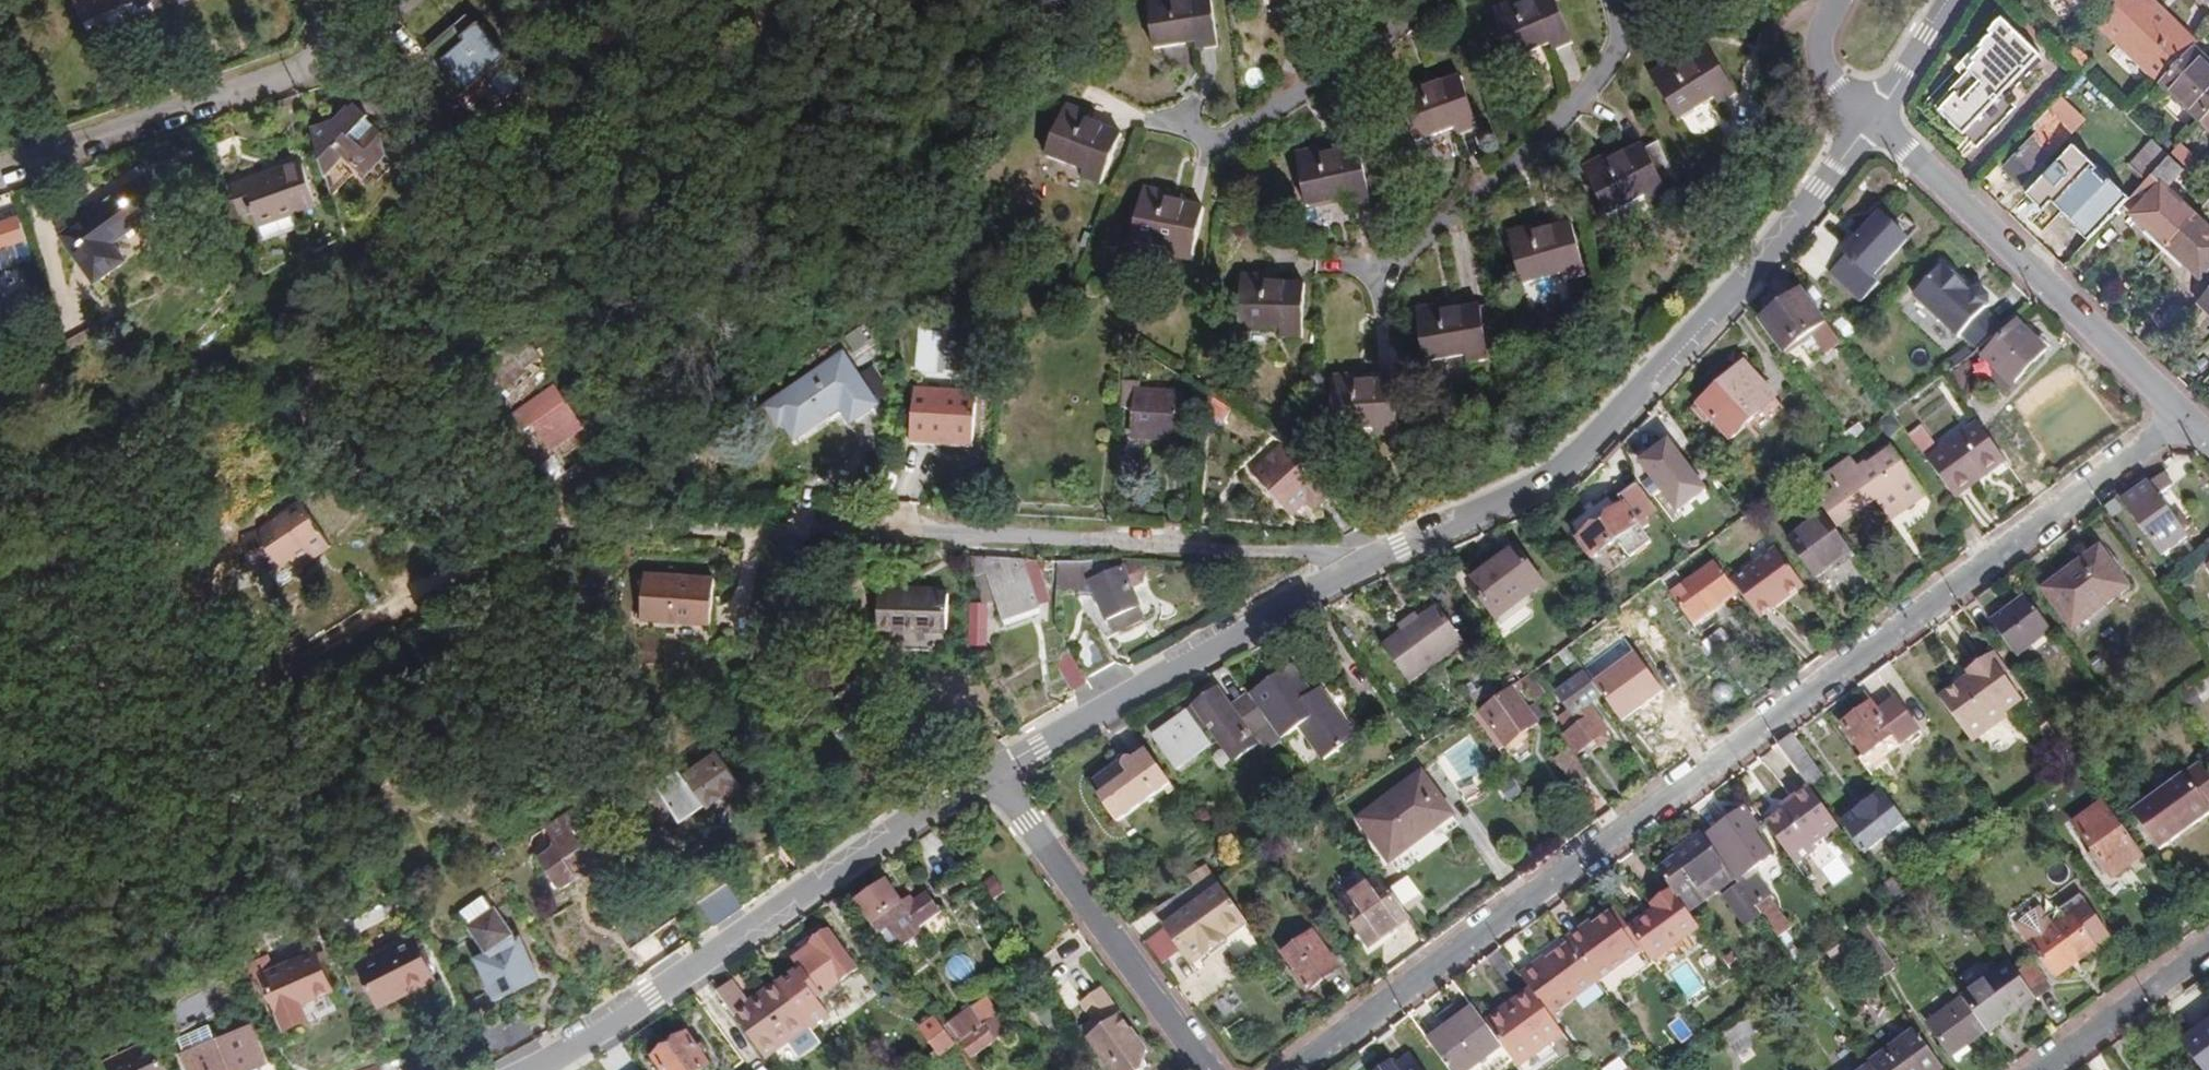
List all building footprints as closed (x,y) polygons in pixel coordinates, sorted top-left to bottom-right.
[(85,23),(135,0),(74,0),(85,23)] [(141,10),(163,0),(136,0),(141,10)] [(1154,49),(1196,44),(1196,50),(1219,48),(1213,0),(1147,0),(1154,49)] [(1491,10),(1512,62),(1551,46),(1554,53),(1575,45),(1557,0),(1534,0),(1518,7),(1515,0),(1491,10)] [(2085,14),(2098,0),(2070,0),(2085,14)] [(2199,42),(2166,11),(2161,16),(2157,12),(2161,7),(2154,0),(2115,0),(2094,22),(2160,83),(2195,46),(2199,42)] [(2161,16),(2166,11),(2161,7),(2157,12),(2161,16)] [(1977,149),(2017,108),(2002,93),(2041,55),(2002,17),(1988,31),(1992,34),(1979,47),(1982,50),(1971,60),(1975,63),(1968,70),(1973,76),(1979,82),(1963,98),(1957,92),(1938,111),(1977,149)] [(2054,47),(2060,54),(2070,43),(2063,37),(2054,47)] [(456,92),(453,94),(472,116),(482,107),(487,112),(494,106),(499,113),(509,104),(521,118),(543,100),(493,40),(476,54),(468,44),(437,70),(456,92)] [(2065,59),(2081,74),(2093,61),(2077,46),(2065,59)] [(2199,119),(2208,109),(2208,59),(2195,46),(2160,83),(2199,119)] [(1673,61),(1649,75),(1679,123),(1716,100),(1720,107),(1739,95),(1709,47),(1677,67),(1673,61)] [(1423,81),(1397,90),(1415,143),(1456,129),(1458,137),(1480,130),(1461,75),(1425,88),(1423,81)] [(1963,98),(1979,82),(1973,76),(1957,92),(1963,98)] [(360,105),(380,121),(394,104),(374,88),(360,105)] [(1091,113),(1066,102),(1044,155),(1083,171),(1080,180),(1102,187),(1123,134),(1088,119),(1091,113)] [(335,119),(311,127),(324,176),(341,157),(367,179),(388,154),(396,161),(412,142),(401,133),(399,135),(391,129),(404,113),(394,104),(380,121),(383,124),(377,131),(364,120),(366,118),(351,106),(350,108),(347,106),(335,119)] [(2199,119),(2208,129),(2208,109),(2199,119)] [(2153,138),(2131,164),(2148,178),(2170,152),(2153,138)] [(1362,149),(1371,201),(1392,197),(1382,145),(1362,149)] [(2168,156),(2185,172),(2192,164),(2189,161),(2192,158),(2179,145),(2168,156)] [(1607,156),(1582,169),(1608,220),(1646,200),(1650,207),(1670,196),(1645,146),(1611,164),(1607,156)] [(2122,207),(2129,198),(2073,146),(2029,194),(2046,209),(2051,204),(2077,227),(2074,229),(2089,243),(2122,207)] [(1372,204),(1371,201),(1361,148),(1324,155),(1323,147),(1296,152),(1306,208),(1348,200),(1350,208),(1372,204)] [(2122,207),(2201,280),(2208,272),(2208,227),(2168,190),(2185,172),(2168,156),(2129,198),(2122,207)] [(263,174),(232,185),(243,214),(255,209),(261,225),(320,203),(305,162),(264,177),(263,174)] [(117,244),(163,210),(138,177),(93,210),(89,206),(56,231),(96,287),(130,262),(117,244)] [(1170,193),(1144,187),(1132,242),(1173,251),(1171,260),(1193,265),(1206,209),(1168,200),(1170,193)] [(1907,240),(1881,216),(1846,252),(1849,255),(1833,273),(1862,301),(1879,283),(1872,276),(1907,240)] [(1892,226),(1907,240),(1916,230),(1901,216),(1892,226)] [(0,225),(0,264),(3,273),(24,266),(17,244),(26,241),(19,219),(0,225)] [(1535,226),(1508,233),(1523,288),(1564,276),(1566,284),(1588,278),(1573,224),(1537,234),(1535,226)] [(1993,297),(1987,291),(1978,291),(1978,292),(1974,295),(1966,287),(1970,284),(1950,263),(1919,293),(1961,337),(1964,334),(1980,350),(2007,331),(1988,311),(1993,306),(1993,297)] [(1268,274),(1242,274),(1239,332),(1281,333),(1281,340),(1305,341),(1306,285),(1268,284),(1268,274)] [(1970,284),(1966,287),(1974,295),(1978,292),(1970,284)] [(2197,301),(2208,312),(2208,289),(2197,301)] [(1841,343),(1827,324),(1802,291),(1761,322),(1785,354),(1812,334),(1826,353),(1841,343)] [(1492,362),(1482,306),(1462,310),(1460,302),(1416,310),(1425,365),(1467,358),(1468,366),(1492,362)] [(1498,304),(1482,306),(1492,362),(1506,360),(1498,304)] [(2004,395),(2046,350),(2038,341),(2018,323),(1986,358),(2000,371),(1990,382),(2004,395)] [(529,369),(539,360),(521,335),(496,353),(504,363),(485,379),(501,397),(505,393),(531,372),(529,369)] [(2038,341),(2046,350),(2051,345),(2042,336),(2038,341)] [(1797,349),(1807,366),(1824,355),(1814,339),(1797,349)] [(843,358),(769,409),(780,425),(786,421),(796,437),(844,405),(854,422),(876,406),(843,358)] [(546,368),(539,360),(529,369),(531,372),(505,393),(509,399),(546,368)] [(1745,379),(1752,373),(1743,363),(1737,369),(1745,379)] [(1710,418),(1731,440),(1752,421),(1776,398),(1752,373),(1745,379),(1737,369),(1694,409),(1706,422),(1710,418)] [(1358,376),(1332,378),(1335,434),(1377,432),(1378,440),(1400,439),(1397,382),(1359,384),(1358,376)] [(1143,383),(1122,381),(1120,408),(1137,410),(1134,440),(1179,443),(1183,396),(1141,392),(1143,383)] [(547,453),(534,462),(551,486),(599,455),(557,384),(518,411),(547,453)] [(976,395),(913,390),(909,444),(972,449),(976,395)] [(1762,430),(1786,408),(1776,398),(1752,421),(1762,430)] [(518,411),(505,419),(534,462),(547,453),(518,411)] [(1905,429),(1955,499),(2006,462),(1977,422),(1940,449),(1919,419),(1905,429)] [(1849,443),(1864,433),(1857,423),(1843,434),(1849,443)] [(1672,439),(1641,462),(1677,510),(1708,487),(1672,439)] [(1319,481),(1285,445),(1250,477),(1280,509),(1284,505),(1295,516),(1309,502),(1316,510),(1333,495),(1319,481)] [(1839,525),(1875,498),(1881,495),(1886,491),(1901,511),(1924,495),(1888,445),(1857,468),(1851,459),(1827,476),(1833,485),(1818,496),(1839,525)] [(1579,540),(1593,560),(1618,542),(1632,559),(1653,545),(1643,532),(1650,527),(1646,521),(1657,514),(1637,486),(1619,499),(1625,507),(1579,540)] [(2163,555),(2187,538),(2182,532),(2174,521),(2160,501),(2162,499),(2153,486),(2150,488),(2149,487),(2126,504),(2163,555)] [(1896,515),(1901,511),(1886,491),(1881,495),(1896,515)] [(301,504),(278,522),(286,533),(308,516),(301,504)] [(1829,559),(1833,565),(1852,552),(1825,515),(1790,541),(1812,571),(1829,559)] [(286,533),(278,522),(261,534),(243,541),(254,577),(283,593),(306,577),(301,571),(329,550),(308,516),(286,533)] [(2179,517),(2174,521),(2182,532),(2187,528),(2179,517)] [(1468,583),(1497,621),(1544,585),(1515,547),(1468,583)] [(2072,630),(2130,589),(2101,548),(2043,589),(2072,630)] [(1733,583),(1760,620),(1804,588),(1777,551),(1733,583)] [(1041,610),(1024,561),(973,559),(985,604),(997,600),(1005,622),(1041,610)] [(1812,571),(1816,577),(1833,565),(1829,559),(1812,571)] [(1040,562),(1024,561),(1041,610),(1054,604),(1040,562)] [(1096,562),(1060,563),(1059,591),(1071,591),(1096,583),(1096,562)] [(1715,566),(1672,596),(1693,625),(1735,595),(1715,566)] [(1126,570),(1096,583),(1093,584),(1108,623),(1142,610),(1126,570)] [(716,578),(643,574),(640,621),(712,625),(716,578)] [(951,591),(878,588),(876,635),(947,638),(951,591)] [(1993,619),(2018,655),(2051,631),(2026,595),(1993,619)] [(971,604),(970,643),(987,645),(988,604),(971,604)] [(1383,648),(1410,684),(1467,643),(1440,607),(1383,648)] [(1142,610),(1108,623),(1112,633),(1146,620),(1142,610)] [(1693,625),(1700,635),(1721,621),(1713,611),(1693,625)] [(1398,627),(1403,633),(1421,620),(1416,613),(1398,627)] [(1067,645),(1074,659),(1085,679),(1117,663),(1100,629),(1067,645)] [(2029,697),(1998,654),(1992,658),(2023,701),(2029,697)] [(1939,699),(1972,743),(2008,716),(2006,713),(2023,701),(1992,658),(1968,675),(1969,677),(1939,699)] [(1070,689),(1086,681),(1085,679),(1074,659),(1059,667),(1070,689)] [(1249,696),(1280,740),(1298,728),(1323,762),(1355,739),(1320,689),(1311,695),(1291,667),(1249,696)] [(1566,735),(1579,753),(1596,740),(1606,733),(1608,731),(1589,705),(1602,696),(1586,674),(1558,694),(1570,710),(1560,717),(1571,732),(1566,735)] [(1525,687),(1521,682),(1474,716),(1499,749),(1504,745),(1506,746),(1526,731),(1537,723),(1515,694),(1525,687)] [(1474,706),(1497,692),(1491,684),(1469,698),(1474,706)] [(1263,754),(1281,741),(1280,740),(1249,696),(1232,709),(1219,690),(1154,736),(1177,769),(1211,744),(1202,732),(1209,727),(1227,751),(1236,763),(1258,747),(1263,754)] [(2173,701),(2179,709),(2193,699),(2187,690),(2173,701)] [(1881,716),(1871,703),(1843,724),(1866,756),(1894,735),(1901,744),(1919,732),(1899,704),(1881,716)] [(2043,737),(2053,730),(2044,719),(2035,726),(2043,737)] [(1506,746),(1511,753),(1532,738),(1526,731),(1506,746)] [(1606,733),(1596,740),(1601,747),(1611,740),(1606,733)] [(1791,734),(1778,743),(1809,787),(1823,777),(1791,734)] [(1884,757),(1901,744),(1894,735),(1866,756),(1861,759),(1871,774),(1887,762),(1884,757)] [(1171,783),(1148,750),(1135,760),(1132,758),(1131,758),(1129,757),(1128,757),(1125,759),(1121,762),(1121,765),(1122,769),(1120,771),(1116,765),(1092,781),(1103,796),(1099,799),(1116,823),(1171,783)] [(686,827),(697,819),(709,811),(741,787),(718,751),(672,781),(661,789),(686,827)] [(1556,760),(1575,786),(1588,777),(1569,751),(1556,760)] [(2132,812),(2159,851),(2179,837),(2176,832),(2190,823),(2192,827),(2208,815),(2208,776),(2200,764),(2132,812)] [(1381,839),(1395,859),(1453,815),(1422,773),(1358,820),(1376,843),(1381,839)] [(1766,824),(1796,867),(1817,852),(1813,847),(1839,828),(1809,787),(1791,799),(1795,803),(1784,812),(1766,824)] [(1910,828),(1884,792),(1842,823),(1863,853),(1894,831),(1898,837),(1910,828)] [(1795,803),(1791,799),(1780,807),(1784,812),(1795,803)] [(2112,878),(2143,856),(2105,802),(2074,825),(2094,852),(2098,858),(2112,878)] [(583,803),(545,828),(555,841),(553,848),(537,857),(558,887),(567,888),(583,876),(602,879),(606,860),(586,837),(600,828),(583,803)] [(1738,885),(1755,908),(1770,897),(1773,895),(1759,876),(1750,882),(1745,876),(1771,857),(1754,834),(1760,829),(1745,809),(1704,839),(1735,880),(1738,885)] [(2176,832),(2179,837),(2192,827),(2190,823),(2176,832)] [(1672,891),(1688,914),(1735,880),(1704,839),(1701,833),(1684,845),(1688,850),(1658,872),(1672,891)] [(1376,843),(1390,863),(1395,859),(1381,839),(1376,843)] [(2098,858),(2094,852),(2089,856),(2093,862),(2098,858)] [(1165,926),(1219,883),(1212,874),(1152,910),(1165,926)] [(1340,905),(1371,948),(1411,919),(1380,876),(1340,905)] [(1411,877),(1393,887),(1402,903),(1421,893),(1411,877)] [(853,905),(888,952),(898,945),(900,948),(923,931),(920,927),(931,919),(918,900),(916,902),(907,908),(902,902),(886,880),(853,905)] [(980,888),(997,911),(1008,903),(991,880),(980,888)] [(1206,944),(1210,948),(1245,920),(1219,883),(1165,926),(1190,957),(1206,944)] [(1755,908),(1738,885),(1722,896),(1746,929),(1762,917),(1755,908)] [(1645,952),(1653,963),(1677,946),(1700,929),(1688,914),(1672,891),(1652,905),(1656,911),(1630,930),(1645,952)] [(918,900),(931,919),(941,911),(927,893),(918,900)] [(2041,910),(2019,926),(2055,978),(2096,949),(2092,944),(2107,934),(2079,894),(2057,909),(2065,920),(2054,928),(2041,910)] [(902,902),(907,908),(916,902),(911,896),(902,902)] [(1762,917),(1778,940),(1793,929),(1770,897),(1755,908),(1762,917)] [(479,958),(497,995),(539,974),(521,938),(519,939),(491,901),(466,918),(491,953),(479,958)] [(605,915),(625,941),(640,930),(620,904),(605,915)] [(1569,945),(1599,986),(1645,952),(1630,930),(1614,908),(1592,924),(1590,920),(1565,939),(1569,945)] [(1866,925),(1848,938),(1857,950),(1880,982),(1898,969),(1866,925)] [(1292,973),(1307,993),(1341,968),(1313,931),(1281,956),(1293,972),(1292,973)] [(808,1027),(812,1033),(832,1018),(818,1000),(858,969),(829,932),(812,945),(816,951),(798,965),(804,972),(800,975),(798,973),(779,988),(808,1027)] [(414,934),(359,963),(379,1010),(438,980),(414,934)] [(1857,950),(1848,938),(1824,956),(1833,968),(1857,950)] [(1210,948),(1206,944),(1190,957),(1193,961),(1210,948)] [(798,965),(816,951),(812,945),(794,959),(798,965)] [(1531,990),(1553,1020),(1599,986),(1569,945),(1537,968),(1533,963),(1519,974),(1531,990)] [(1653,963),(1661,974),(1684,957),(1677,946),(1653,963)] [(335,990),(318,951),(271,971),(266,959),(252,965),(265,995),(271,993),(287,1030),(309,1021),(302,1004),(335,990)] [(1986,1032),(1988,1034),(2035,1001),(2016,974),(2006,960),(1959,994),(1962,998),(1986,1032)] [(2035,1001),(2050,989),(2031,963),(2016,974),(2035,1001)] [(714,994),(764,1061),(787,1043),(808,1027),(779,988),(777,987),(764,996),(763,994),(747,1006),(729,982),(714,994)] [(1564,1035),(1553,1020),(1531,990),(1515,1002),(1516,1004),(1486,1026),(1514,1063),(1519,1069),(1540,1069),(1547,1064),(1544,1060),(1556,1052),(1550,1045),(1564,1035)] [(1112,1069),(1143,1069),(1134,1059),(1148,1050),(1107,994),(1087,1009),(1100,1027),(1087,1037),(1112,1069)] [(331,995),(311,1002),(315,1016),(336,1009),(331,995)] [(1951,1057),(1986,1032),(1962,998),(1927,1023),(1951,1057)] [(972,1009),(984,1025),(985,1025),(995,1018),(983,1001),(972,1009)] [(946,1029),(958,1044),(961,1042),(984,1025),(972,1009),(946,1029)] [(1428,1042),(1448,1069),(1504,1069),(1514,1063),(1486,1026),(1474,1009),(1428,1042)] [(917,1028),(940,1058),(958,1044),(946,1029),(935,1014),(917,1028)] [(1002,1036),(1013,1028),(1004,1016),(993,1024),(1002,1036)] [(185,1049),(219,1036),(214,1023),(180,1037),(185,1049)] [(2182,1044),(2201,1069),(2208,1069),(2208,1024),(2182,1044)] [(996,1040),(985,1025),(984,1025),(961,1042),(972,1057),(996,1040)] [(251,1026),(185,1053),(192,1069),(257,1069),(267,1066),(251,1026)] [(787,1043),(799,1059),(820,1044),(812,1033),(808,1027),(787,1043)] [(1873,1069),(1943,1069),(1914,1030),(1868,1063),(1869,1065),(1873,1069)] [(661,1069),(706,1069),(710,1067),(688,1035),(653,1059),(661,1069)] [(698,1048),(702,1055),(708,1051),(703,1045),(698,1048)] [(159,1054),(122,1069),(166,1069),(159,1054)] [(1409,1054),(1394,1065),(1390,1061),(1377,1069),(1421,1069),(1409,1054)] [(404,1057),(381,1065),(383,1069),(409,1069),(404,1057)]
